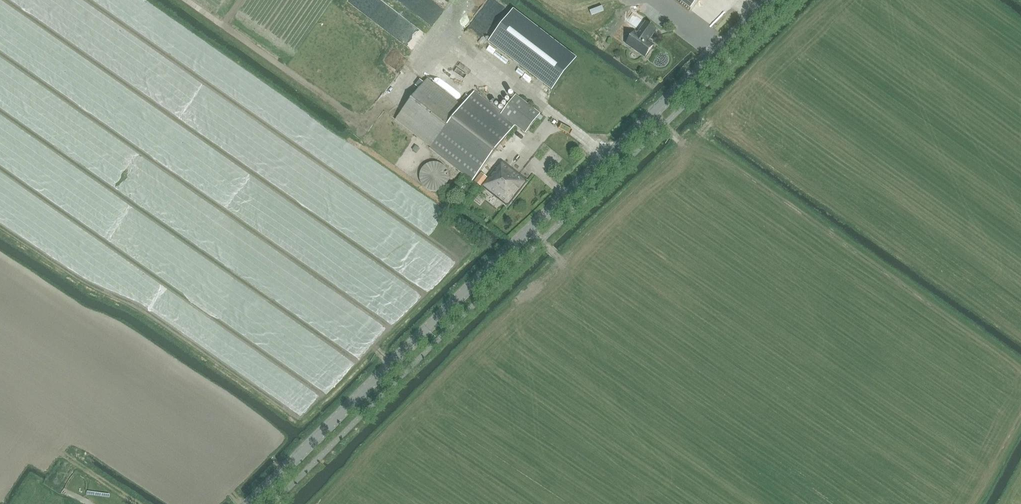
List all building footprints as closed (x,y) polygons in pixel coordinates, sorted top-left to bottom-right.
[(691,10),(699,0),(678,0),(691,10)] [(710,30),(729,12),(724,6),(705,25),(710,30)] [(502,21),(486,43),(541,84),(550,91),(574,59),(511,11),(502,21)] [(636,11),(631,18),(638,23),(643,16),(636,11)] [(645,57),(654,45),(649,41),(657,30),(646,22),(638,34),(636,32),(627,44),(645,57)] [(427,79),(396,120),(473,180),(492,156),(516,126),(526,133),(540,114),(516,95),(501,114),(473,93),(470,98),(466,102),(463,107),(427,79)] [(495,168),(481,186),(508,207),(507,207),(508,207),(528,182),(527,181),(527,182),(503,162),(497,169),(495,168)] [(435,163),(432,163),(428,164),(426,166),(423,170),(421,172),(420,175),(420,178),(421,181),(422,184),(423,186),(426,188),(428,190),(430,190),(433,191),(436,191),(439,191),(442,189),(444,187),(446,186),(447,184),(448,182),(448,180),(449,179),(449,177),(449,176),(448,173),(448,172),(446,168),(444,165),(441,164),(438,163),(435,163)]
